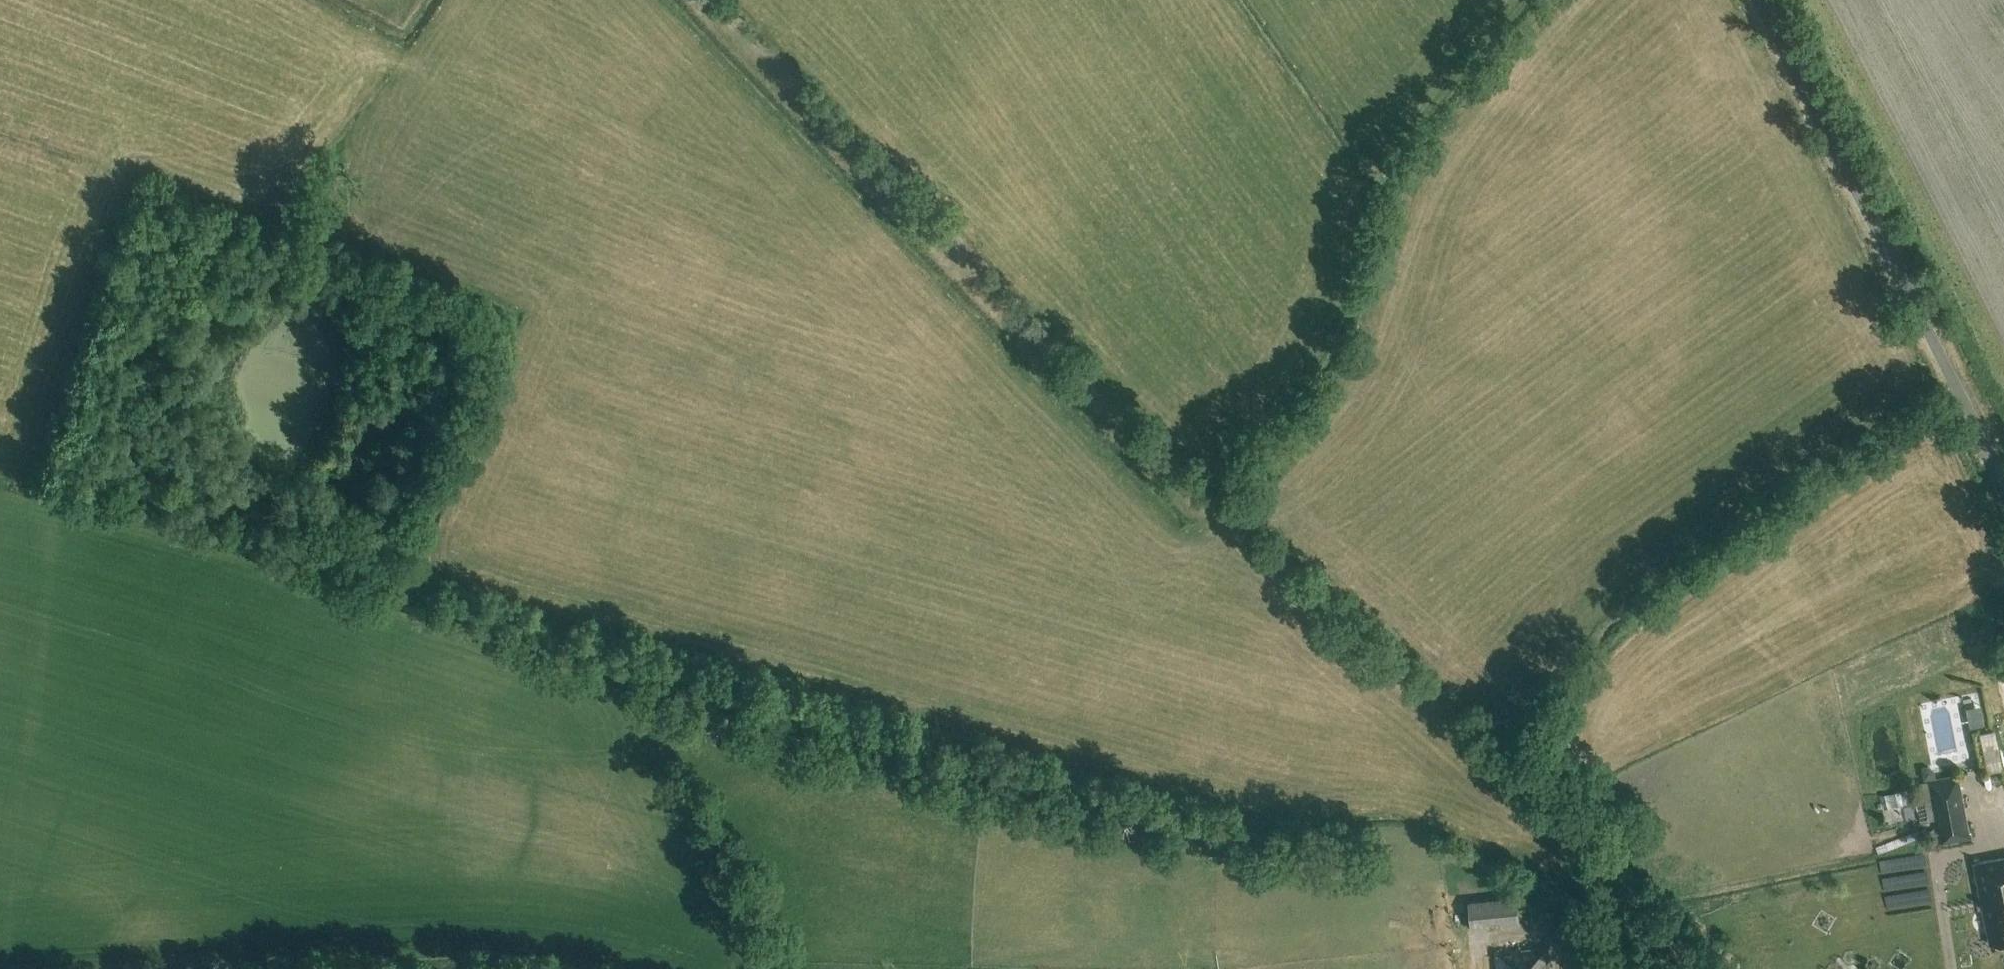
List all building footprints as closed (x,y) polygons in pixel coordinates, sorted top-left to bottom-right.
[(1983,701),(1968,704),(1972,724),(1987,721),(1983,701)] [(1979,734),(1986,773),(2001,770),(1994,731),(1979,734)] [(1936,779),(1935,771),(1929,767),(1922,768),(1924,781),(1936,779)] [(1958,776),(1935,780),(1930,781),(1943,843),(1970,838),(1958,776)] [(2003,947),(2003,857),(1973,863),(1990,945),(2003,943),(2003,947)] [(1488,923),(1502,922),(1502,926),(1519,924),(1517,897),(1469,902),(1471,929),(1488,927),(1488,923)] [(1548,948),(1512,951),(1512,954),(1495,956),(1496,968),(1550,968),(1548,948)]
